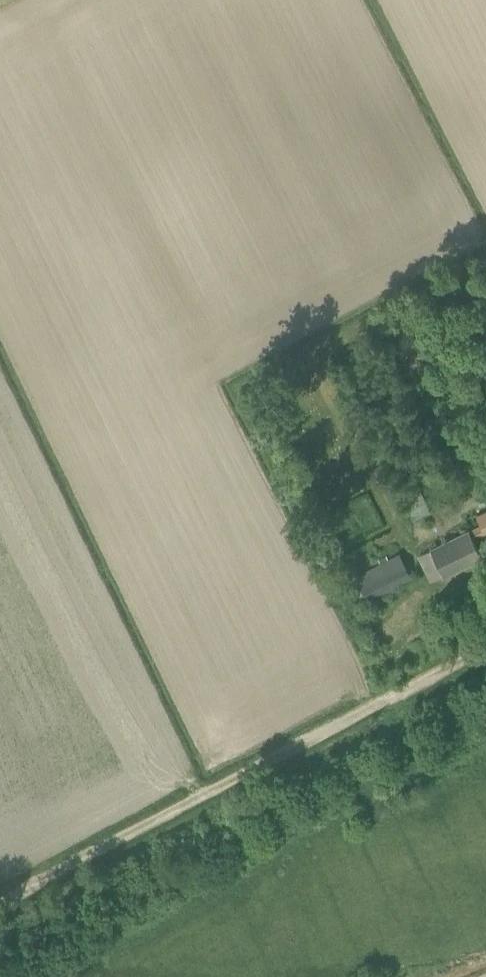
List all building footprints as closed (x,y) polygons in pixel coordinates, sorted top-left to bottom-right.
[(480,524),(468,529),(469,531),(420,555),(432,580),(481,556),(472,537),(483,533),(483,531),(485,530),(485,510),(476,514),(480,524)] [(367,598),(409,576),(399,555),(356,576),(367,598)]
